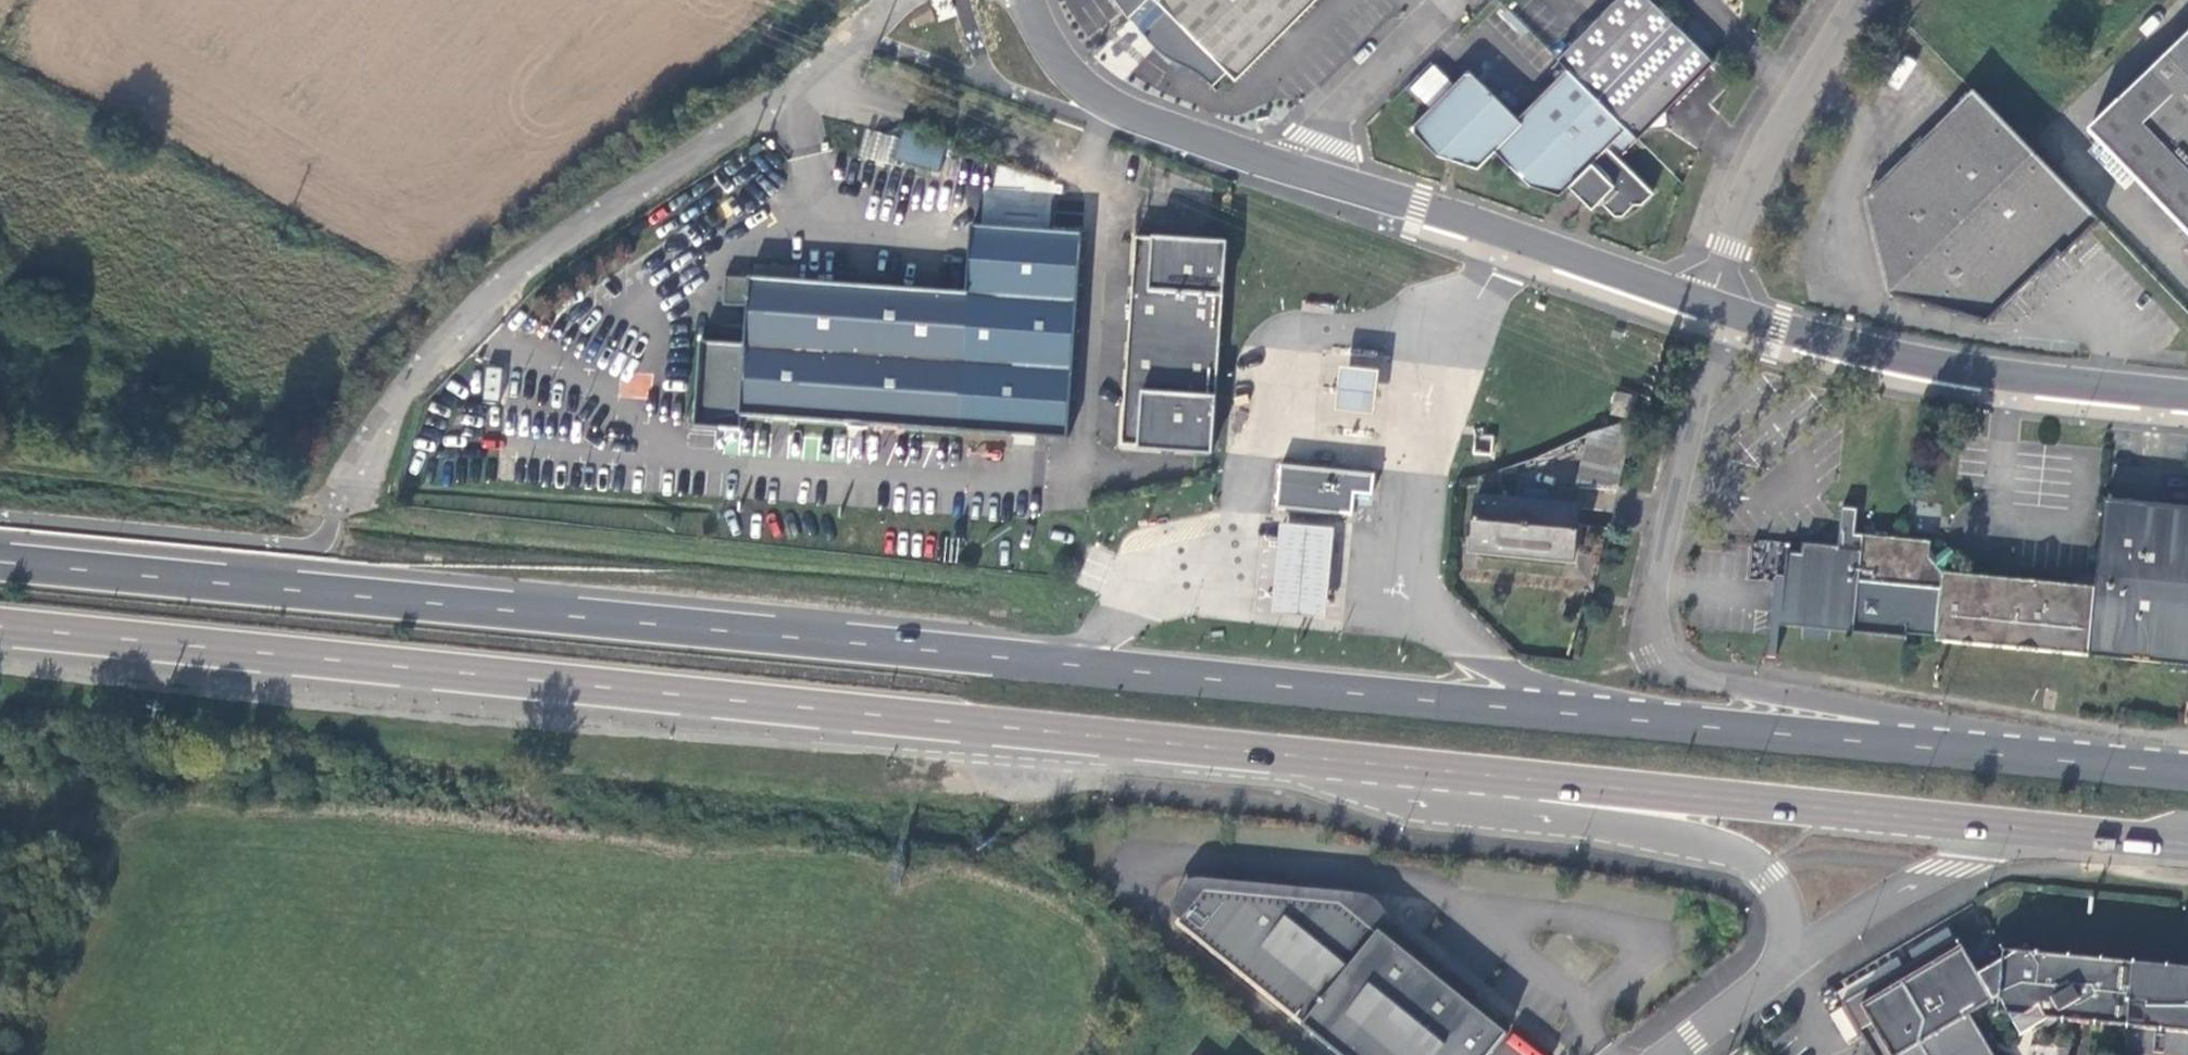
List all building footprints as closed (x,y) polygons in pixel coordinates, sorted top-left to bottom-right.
[(1128,20),(1148,0),(1115,0),(1128,20)] [(1165,12),(1142,35),(1154,47),(1165,58),(1174,63),(1189,68),(1200,75),(1212,88),(1227,73),(1236,81),(1252,64),(1315,0),(1153,0),(1165,12)] [(1638,137),(1643,133),(1668,129),(1665,110),(1713,61),(1652,0),(1614,0),(1557,58),(1566,67),(1638,137)] [(2087,136),(2187,241),(2187,36),(2087,136)] [(1621,157),(1638,137),(1566,67),(1518,114),(1469,67),(1408,120),(1437,151),(1473,164),(1491,149),(1522,182),(1537,188),(1549,176),(1577,202),(1583,196),(1599,210),(1614,210),(1629,200),(1639,204),(1655,190),(1621,157)] [(2086,210),(1974,96),(1871,197),(1901,293),(1993,325),(2059,257),(2062,261),(2090,232),(2099,223),(2086,210)] [(899,131),(893,160),(939,169),(945,141),(899,131)] [(890,159),(891,136),(864,135),(863,159),(890,159)] [(852,422),(1066,438),(1082,233),(972,226),(967,293),(749,280),(745,345),(701,344),(697,424),(744,427),(745,415),(852,422)] [(1211,242),(1136,236),(1121,445),(1196,450),(1212,451),(1213,451),(1228,243),(1211,242)] [(1380,371),(1341,366),(1338,393),(1336,410),(1376,415),(1378,396),(1380,371)] [(1609,417),(1629,420),(1633,398),(1613,394),(1609,417)] [(1578,484),(1616,491),(1633,422),(1590,435),(1578,484)] [(1376,474),(1265,463),(1263,484),(1262,494),(1261,506),(1372,516),(1376,474)] [(1499,470),(1476,477),(1474,497),(1496,498),(1499,470)] [(1499,554),(1524,556),(1529,502),(1496,498),(1474,497),(1472,539),(1498,541),(1499,554)] [(2104,497),(2094,586),(2087,653),(2187,664),(2187,504),(2104,497)] [(1529,502),(1524,556),(1575,561),(1580,507),(1529,502)] [(1787,552),(1785,576),(1781,625),(1804,627),(1831,630),(1905,637),(1906,631),(1908,611),(1928,613),(1928,602),(1923,595),(1910,593),(1912,564),(1899,562),(1901,539),(1857,535),(1859,509),(1842,507),(1839,547),(1831,546),(1804,543),(1803,553),(1787,552)] [(1336,527),(1282,521),(1273,609),(1327,615),(1336,527)] [(1470,551),(1499,554),(1498,541),(1472,539),(1470,551)] [(1932,543),(1901,539),(1899,562),(1912,564),(1910,593),(1923,595),(1928,602),(1928,613),(1908,611),(1906,631),(1938,634),(1937,641),(2087,653),(2094,586),(1942,571),(1931,558),(1932,543)] [(1781,625),(1785,576),(1777,575),(1769,656),(1778,657),(1781,625)] [(1831,630),(1804,627),(1803,637),(1830,639),(1831,630)] [(1209,885),(1180,920),(1345,1054),(1492,1054),(1510,1033),(1346,898),(1209,885)] [(2062,1021),(2127,1029),(2132,967),(2033,956),(2022,949),(1997,964),(1967,961),(1953,937),(1841,1003),(1871,1054),(1992,1054),(1968,1014),(1996,998),(2018,1034),(2044,1019),(2062,1021)] [(2125,1054),(2128,1054),(2187,1054),(2187,973),(2132,967),(2127,1029),(2125,1054)]
